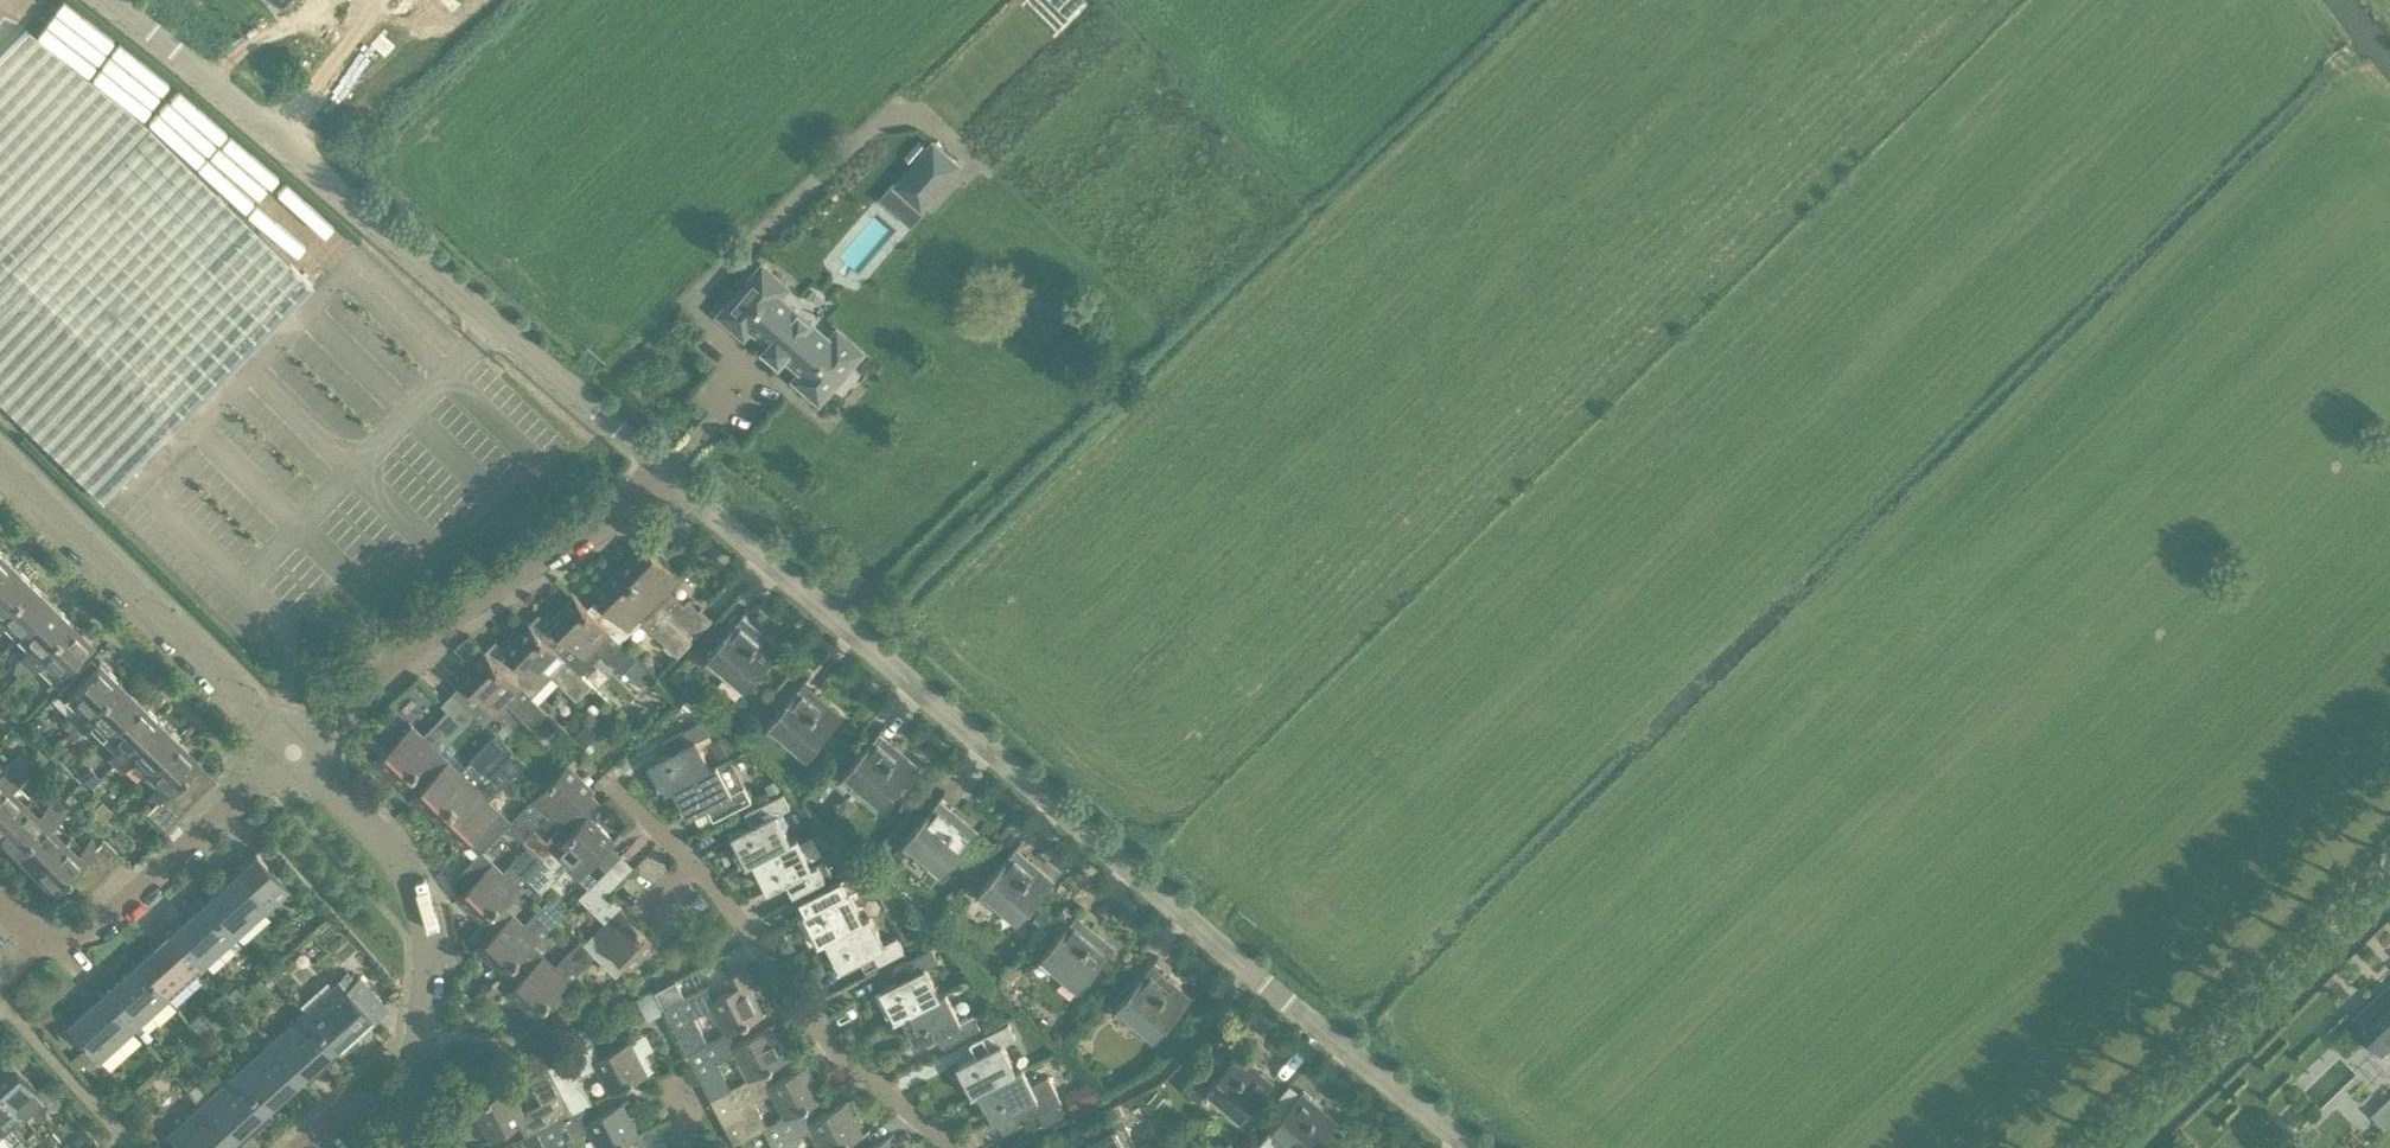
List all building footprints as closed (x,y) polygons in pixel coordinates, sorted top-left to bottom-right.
[(19,0),(2,0),(11,8),(19,0)] [(313,279),(32,17),(0,52),(0,259),(36,271),(33,280),(43,283),(34,288),(62,297),(101,367),(107,369),(99,377),(124,385),(117,406),(144,414),(131,452),(122,457),(107,453),(102,459),(46,441),(107,498),(313,279)] [(933,138),(893,185),(922,210),(962,162),(933,138)] [(214,152),(201,164),(276,242),(289,230),(214,152)] [(766,261),(723,311),(748,333),(756,324),(774,340),(769,345),(783,358),(788,352),(806,368),(798,377),(823,398),(859,357),(784,292),(791,283),(766,261)] [(645,542),(619,568),(693,640),(713,619),(701,607),(694,613),(666,585),(677,573),(645,542)] [(0,549),(0,574),(13,561),(0,549)] [(0,574),(0,613),(32,580),(13,561),(0,574)] [(603,603),(594,613),(620,639),(641,618),(679,655),(693,640),(619,568),(594,594),(603,603)] [(32,580),(0,613),(0,627),(3,623),(16,636),(52,598),(32,580)] [(620,639),(594,613),(593,613),(575,596),(550,622),(560,631),(550,641),(582,673),(602,652),(623,672),(637,657),(620,639)] [(72,618),(52,598),(16,636),(29,648),(21,656),(28,663),(72,618)] [(743,613),(703,661),(714,671),(719,665),(747,688),(778,650),(750,626),(754,622),(743,613)] [(93,639),(72,618),(28,663),(35,669),(38,666),(56,685),(96,645),(91,641),(93,639)] [(515,659),(505,669),(532,695),(553,674),(578,698),(593,683),(582,673),(550,641),(532,623),(506,650),(515,659)] [(471,686),(460,697),(475,713),(481,719),(486,723),(508,701),(533,726),(548,711),(532,695),(505,669),(487,651),(461,677),(471,686)] [(77,724),(121,679),(101,659),(69,691),(83,705),(71,717),(77,724)] [(635,660),(626,670),(639,684),(649,674),(635,660)] [(121,679),(77,724),(84,730),(91,722),(104,735),(141,698),(121,679)] [(805,679),(764,727),(776,738),(781,732),(808,755),(840,717),(812,693),(816,688),(805,679)] [(460,697),(454,691),(443,703),(449,709),(420,738),(409,728),(378,760),(404,785),(414,775),(440,749),(475,713),(460,697)] [(161,717),(141,698),(104,735),(103,736),(117,750),(111,756),(116,762),(161,717)] [(161,717),(116,762),(124,769),(130,763),(136,756),(149,768),(180,736),(161,717)] [(675,785),(730,756),(729,754),(709,764),(696,739),(709,732),(702,718),(665,737),(672,750),(654,759),(669,788),(675,785)] [(845,772),(840,778),(851,787),(856,781),(883,804),(915,766),(888,743),(892,738),(881,729),(845,772)] [(440,749),(414,775),(424,785),(414,796),(440,821),(512,748),(497,733),(461,769),(440,749)] [(180,736),(149,768),(162,781),(151,795),(157,801),(167,791),(176,781),(186,771),(198,759),(199,760),(201,757),(180,736)] [(512,748),(440,821),(466,846),(469,842),(480,853),(484,849),(508,825),(507,824),(512,818),(490,799),(526,762),(512,748)] [(28,756),(20,750),(13,758),(0,771),(0,785),(28,756)] [(28,756),(0,785),(0,825),(26,798),(13,785),(25,770),(33,762),(28,756)] [(745,784),(730,756),(675,785),(689,812),(708,803),(714,816),(751,797),(745,784)] [(219,779),(199,760),(198,759),(186,771),(207,791),(219,779)] [(601,802),(590,791),(594,787),(569,762),(513,819),(512,818),(507,824),(508,825),(529,846),(531,844),(546,859),(590,814),(590,813),(596,808),(601,802)] [(186,771),(176,781),(197,801),(207,791),(186,771)] [(197,801),(176,781),(167,791),(187,811),(197,801)] [(167,791),(157,801),(177,821),(187,811),(167,791)] [(26,798),(0,825),(0,834),(14,848),(63,798),(57,792),(39,810),(26,798)] [(756,858),(792,840),(778,813),(790,805),(784,793),(747,812),(753,824),(735,833),(749,862),(756,858)] [(941,795),(899,845),(911,856),(917,849),(944,872),(977,833),(949,809),(952,805),(941,795)] [(70,804),(63,798),(14,848),(34,868),(65,836),(53,824),(64,810),(70,804)] [(157,801),(154,804),(144,814),(165,834),(177,821),(157,801)] [(546,859),(529,876),(544,890),(568,866),(588,885),(590,887),(617,860),(605,848),(615,838),(590,814),(546,859)] [(83,857),(92,847),(97,843),(90,836),(78,849),(65,836),(34,868),(55,888),(62,880),(73,868),(83,857)] [(124,859),(125,858),(113,847),(103,837),(102,836),(97,843),(92,847),(114,868),(124,859)] [(792,840),(756,858),(771,887),(788,878),(795,890),(832,871),(825,857),(813,863),(799,836),(792,840)] [(480,853),(451,882),(462,892),(459,895),(485,921),(504,902),(529,876),(546,859),(531,844),(529,846),(506,869),(484,849),(480,853)] [(980,886),(975,893),(987,904),(993,897),(1020,920),(1052,883),(1023,858),(1027,853),(1017,845),(980,886)] [(92,847),(83,857),(105,878),(114,868),(92,847)] [(237,863),(201,896),(238,936),(291,889),(258,851),(240,867),(237,863)] [(83,857),(73,868),(94,889),(105,878),(83,857)] [(590,887),(588,885),(579,895),(605,920),(583,941),(596,954),(617,975),(628,963),(631,966),(657,940),(608,892),(628,871),(617,860),(590,887)] [(864,919),(850,891),(875,878),(864,867),(856,871),(801,899),(807,911),(807,912),(821,940),(828,937),(864,919)] [(94,889),(73,868),(62,880),(83,901),(94,889)] [(201,896),(167,926),(204,967),(238,936),(201,896)] [(485,921),(484,919),(471,932),(483,944),(480,947),(504,972),(506,973),(536,943),(566,911),(551,896),(526,921),(504,902),(485,921)] [(1055,936),(1036,960),(1048,971),(1053,965),(1079,987),(1112,949),(1084,926),(1088,921),(1076,912),(1065,903),(1045,928),(1055,936)] [(864,919),(828,937),(843,965),(861,956),(867,968),(903,949),(897,936),(885,943),(871,915),(864,919)] [(167,926),(133,957),(169,998),(204,967),(167,926)] [(506,973),(504,972),(501,975),(513,987),(511,990),(536,1014),(596,954),(583,941),(581,940),(557,963),(536,943),(506,973)] [(904,1012),(940,994),(926,968),(939,961),(932,947),(895,966),(901,978),(884,987),(898,1015),(904,1012)] [(169,998),(133,957),(98,988),(135,1028),(169,998)] [(1117,1004),(1111,1010),(1123,1020),(1129,1014),(1156,1037),(1188,999),(1160,975),(1165,971),(1152,961),(1117,1004)] [(732,987),(717,995),(710,982),(664,1007),(688,1052),(734,1028),(733,1027),(763,1013),(751,989),(755,987),(745,967),(727,976),(732,987)] [(346,970),(304,1008),(341,1049),(389,1006),(360,975),(355,979),(346,970)] [(659,986),(664,1000),(679,994),(673,980),(659,986)] [(2350,1018),(2385,1053),(2389,1048),(2389,984),(2387,981),(2350,1018)] [(135,1028),(98,988),(63,1020),(64,1021),(79,1037),(99,1060),(135,1028)] [(940,994),(904,1012),(919,1041),(937,1031),(944,1044),(981,1025),(974,1011),(961,1018),(947,990),(940,994)] [(304,1008),(269,1040),(306,1081),(341,1049),(304,1008)] [(79,1037),(64,1021),(55,1029),(71,1045),(79,1037)] [(982,1088),(1017,1070),(1003,1042),(1016,1035),(1010,1023),(973,1041),(980,1054),(961,1063),(975,1091),(982,1088)] [(771,1067),(787,1058),(770,1026),(740,1041),(734,1028),(688,1052),(711,1097),(771,1067)] [(573,1113),(587,1105),(587,1104),(593,1100),(580,1075),(598,1066),(611,1092),(617,1089),(648,1073),(631,1039),(602,1055),(594,1040),(587,1028),(548,1049),(555,1062),(548,1065),(573,1113)] [(269,1040),(235,1071),(272,1112),(306,1081),(269,1040)] [(1211,1053),(1184,1086),(1199,1100),(1208,1089),(1243,1118),(1275,1080),(1240,1050),(1227,1066),(1211,1053)] [(23,1115),(44,1097),(52,1106),(59,1100),(43,1082),(37,1088),(11,1059),(0,1069),(0,1089),(23,1115)] [(765,1127),(811,1103),(823,1097),(806,1064),(777,1078),(771,1067),(711,1097),(735,1143),(765,1127)] [(524,1110),(510,1085),(473,1103),(491,1138),(520,1123),(526,1135),(527,1136),(542,1128),(573,1113),(548,1065),(529,1076),(542,1101),(524,1110)] [(1017,1070),(982,1088),(997,1117),(1015,1108),(1021,1120),(1037,1112),(1044,1124),(1063,1114),(1057,1102),(1062,1099),(1049,1074),(1032,1083),(1024,1067),(1017,1070)] [(272,1112),(235,1071),(201,1102),(238,1143),(272,1112)] [(1066,1089),(1074,1107),(1101,1095),(1093,1077),(1066,1089)] [(3,1133),(2,1134),(15,1147),(23,1140),(10,1127),(23,1115),(0,1089),(0,1130),(3,1133)] [(1273,1128),(1256,1147),(1292,1147),(1294,1146),(1297,1147),(1317,1147),(1340,1120),(1304,1090),(1273,1128)] [(2389,1122),(2389,1093),(2374,1111),(2388,1124),(2389,1122)] [(542,1128),(552,1147),(579,1147),(573,1136),(590,1127),(602,1147),(613,1147),(640,1134),(623,1100),(592,1115),(587,1105),(573,1113),(542,1128)] [(811,1103),(765,1127),(775,1147),(802,1147),(795,1135),(812,1126),(824,1147),(833,1147),(851,1139),(863,1132),(846,1100),(817,1115),(811,1103)] [(201,1102),(166,1133),(180,1147),(232,1147),(238,1143),(201,1102)] [(1128,1146),(1136,1141),(1125,1118),(1074,1144),(1076,1147),(1129,1147),(1128,1146)] [(526,1135),(520,1138),(525,1147),(552,1147),(542,1128),(527,1136),(526,1135)] [(887,1137),(863,1147),(892,1147),(887,1137)] [(851,1139),(833,1147),(855,1147),(851,1139)]
